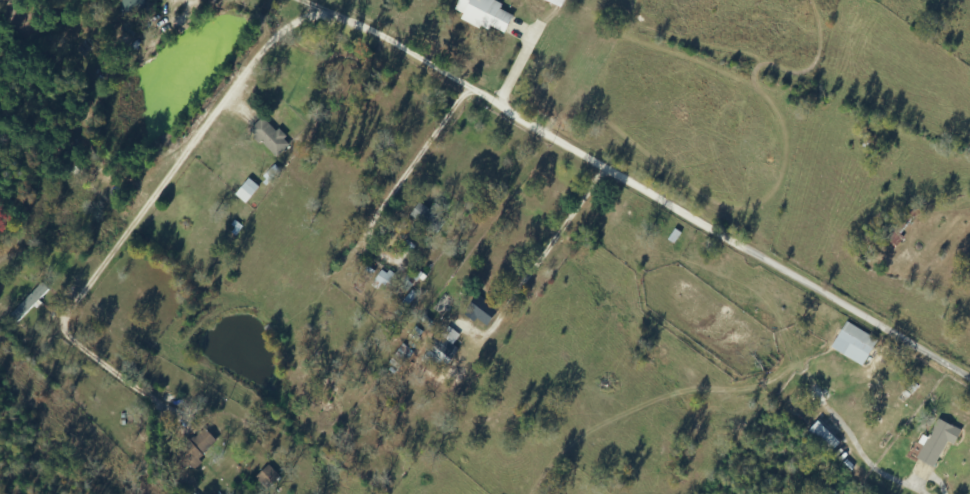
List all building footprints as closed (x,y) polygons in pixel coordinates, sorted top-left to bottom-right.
[(119,15),(140,15),(140,0),(119,0),(119,15)] [(498,12),(502,1),(499,0),(457,0),(453,12),(460,14),(458,21),(487,32),(488,28),(503,33),(509,16),(498,12)] [(560,9),(564,0),(539,0),(560,9)] [(84,58),(94,47),(87,41),(77,52),(84,58)] [(275,159),(288,146),(260,119),(247,132),(275,159)] [(256,189),(246,181),(234,196),(244,204),(256,189)] [(881,239),(894,249),(902,240),(897,235),(907,223),(899,217),(881,239)] [(371,282),(386,295),(397,283),(383,270),(371,282)] [(47,291),(40,284),(9,316),(16,323),(47,291)] [(488,299),(468,299),(468,321),(488,321),(488,299)] [(860,368),(876,342),(844,323),(829,349),(860,368)] [(456,339),(450,331),(424,350),(437,369),(458,354),(450,344),(456,339)] [(959,431),(933,420),(916,462),(935,469),(945,445),(952,448),(959,431)] [(837,445),(815,423),(804,433),(826,455),(837,445)] [(195,473),(205,463),(200,458),(215,443),(201,429),(176,455),(195,473)] [(267,492),(279,479),(266,466),(254,479),(267,492)]
